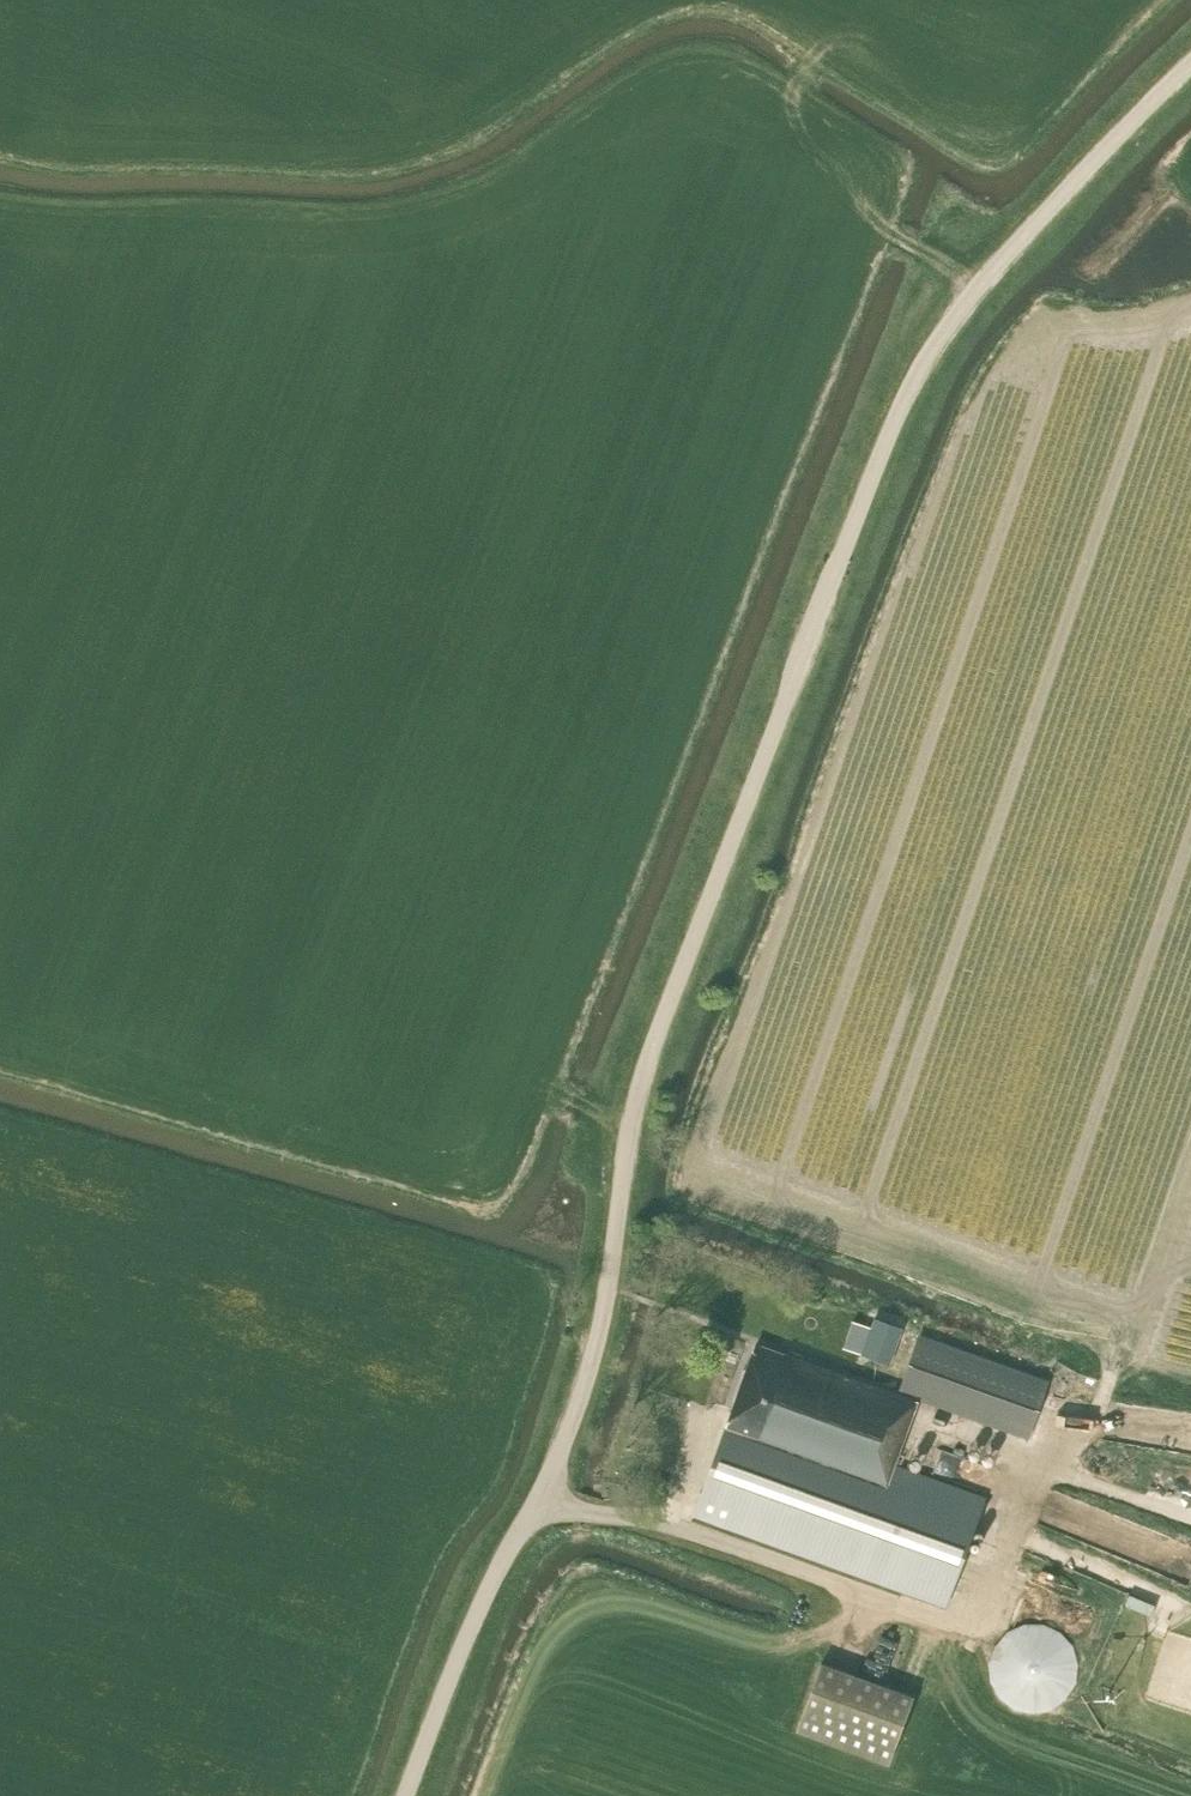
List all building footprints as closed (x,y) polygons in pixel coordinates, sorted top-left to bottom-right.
[(902,1329),(875,1319),(862,1354),(889,1364),(902,1329)] [(985,1497),(894,1464),(918,1397),(1028,1437),(1046,1381),(918,1335),(900,1391),(788,1350),(787,1355),(756,1344),(694,1513),(946,1605),(985,1497)] [(939,1466),(959,1476),(968,1457),(948,1447),(939,1466)] [(1043,1623),(1025,1623),(1008,1631),(996,1645),(989,1661),(990,1681),(1000,1698),(1014,1709),(1032,1712),(1051,1710),(1067,1697),(1076,1683),(1079,1664),(1073,1645),(1060,1631),(1043,1623)] [(821,1660),(817,1671),(806,1704),(796,1731),(888,1764),(914,1694),(821,1660)]
